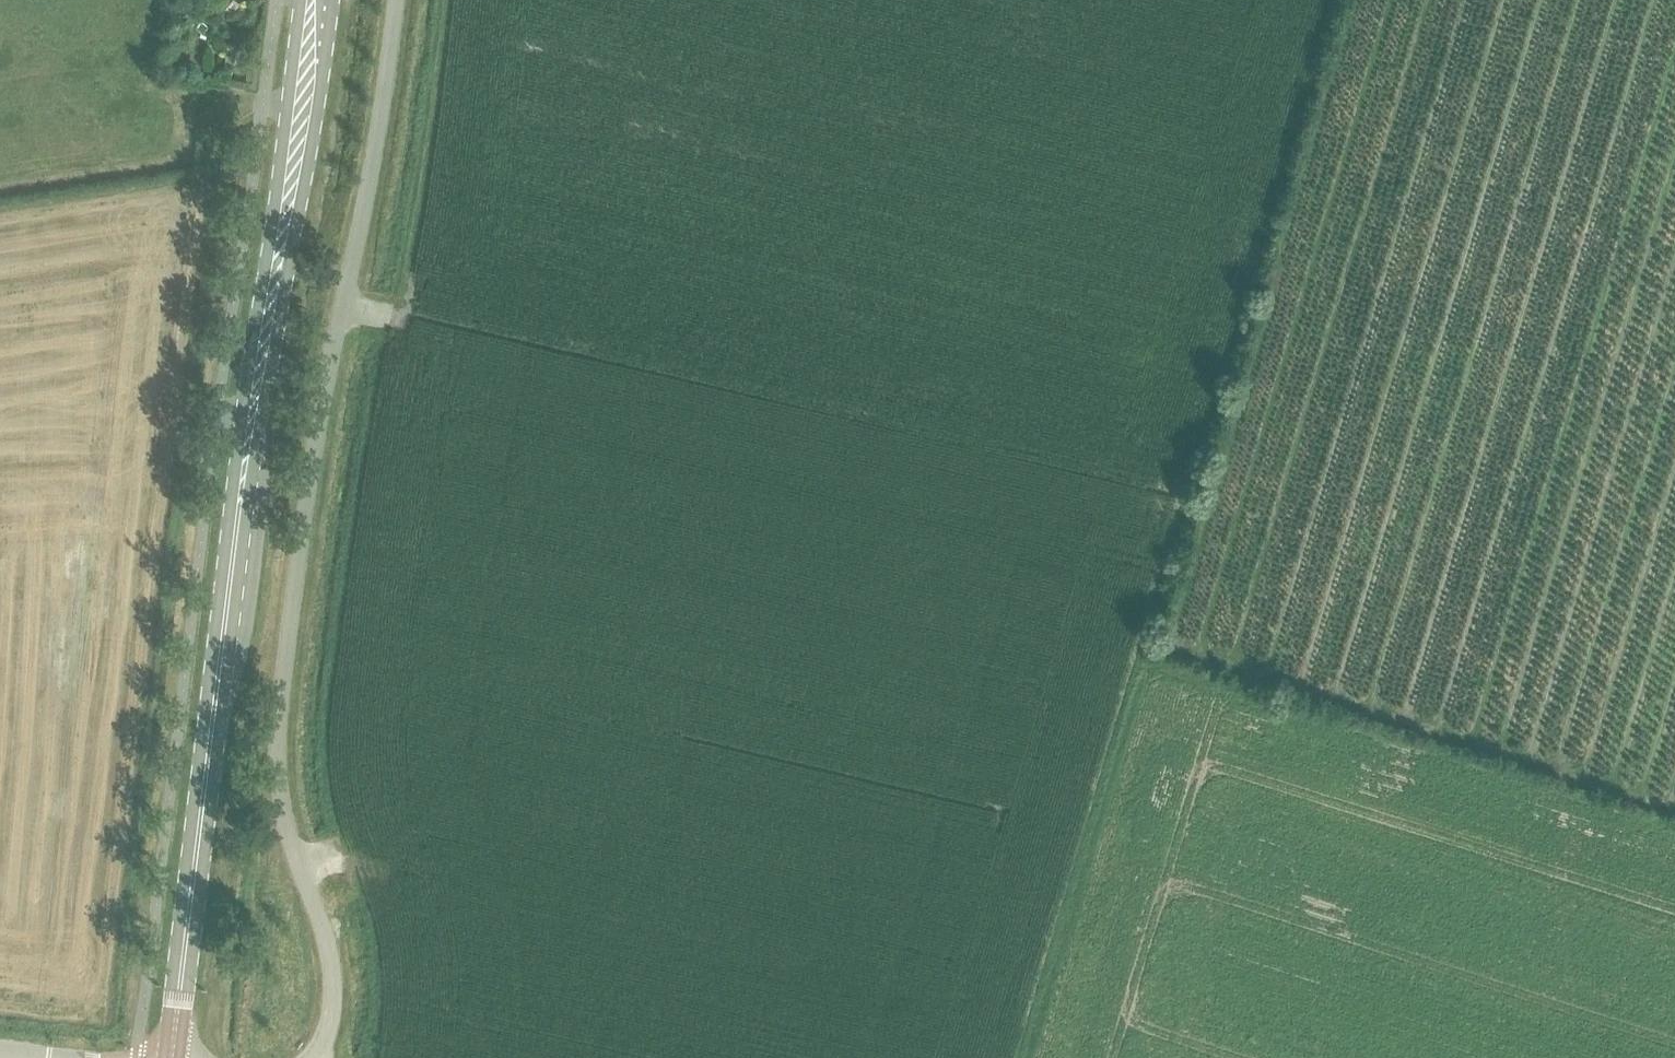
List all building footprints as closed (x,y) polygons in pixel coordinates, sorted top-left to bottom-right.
[(225,48),(223,66),(232,67),(233,64),(237,64),(238,52),(234,51),(235,49),(225,48)]
